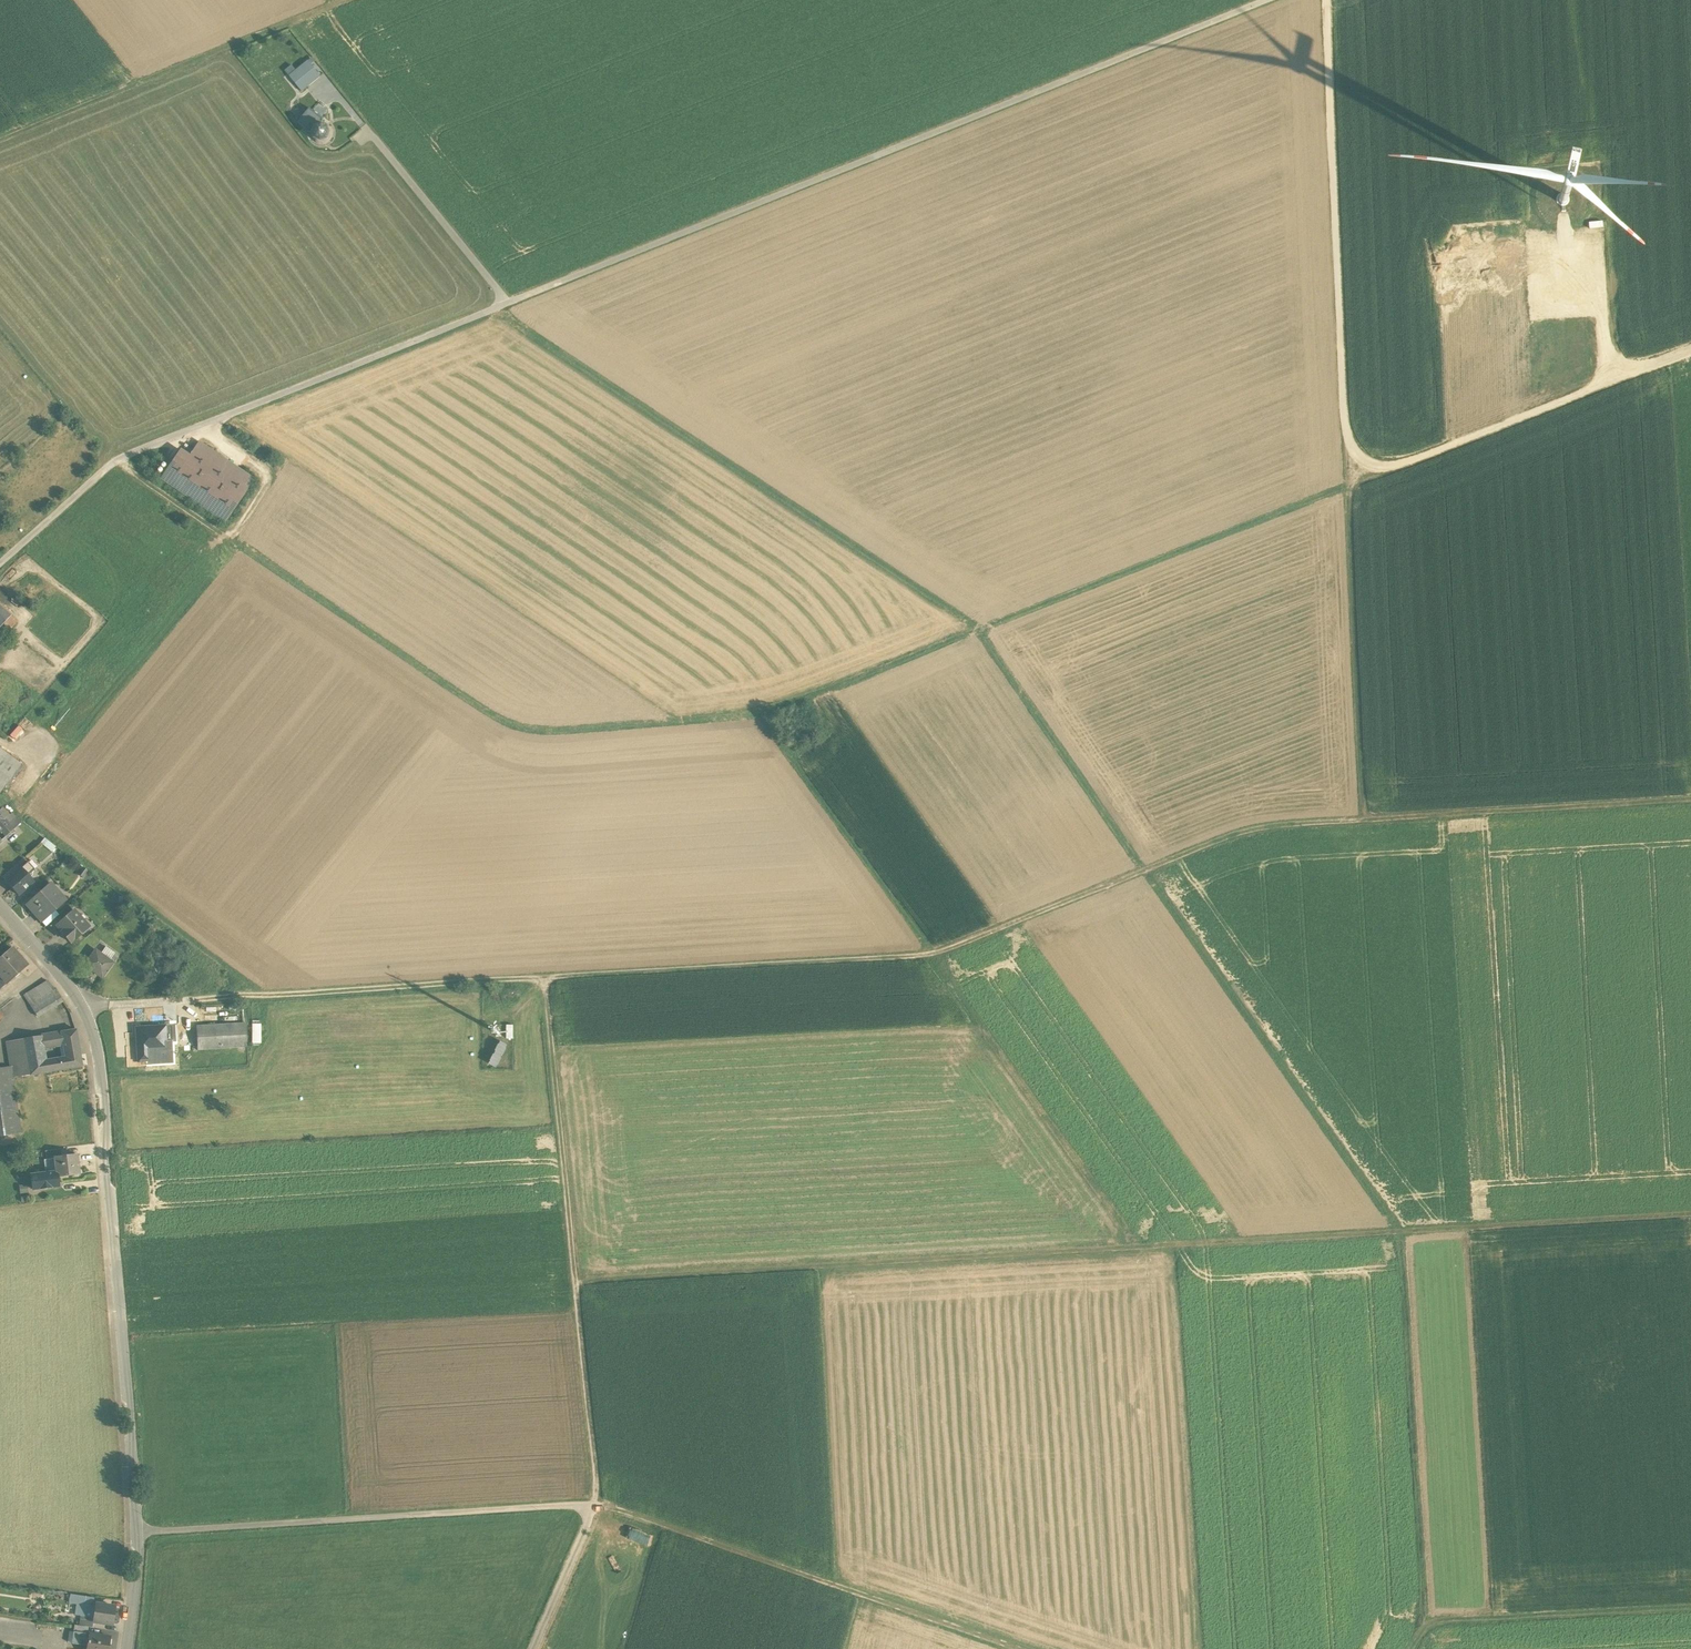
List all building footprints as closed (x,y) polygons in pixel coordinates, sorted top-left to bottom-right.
[(294,69),(290,65),(284,70),(300,91),(320,75),(306,58),(294,69)] [(332,137),(333,133),(332,129),(329,125),(326,123),(321,122),(317,123),(314,125),(311,129),(310,133),(311,137),(314,141),(317,143),(322,144),(326,143),(329,141),(332,137)] [(225,522),(254,480),(198,442),(185,462),(176,456),(161,478),(225,522)] [(0,606),(0,626),(10,615),(0,606)] [(0,749),(0,793),(21,765),(0,749)] [(2,808),(0,810),(0,815),(3,819),(12,830),(13,830),(21,822),(2,808)] [(12,830),(3,819),(0,822),(0,841),(12,830)] [(28,863),(22,868),(6,882),(18,895),(34,881),(28,875),(35,870),(28,863)] [(50,884),(39,893),(40,894),(27,905),(32,912),(35,910),(41,916),(44,914),(46,917),(54,910),(63,902),(58,897),(60,895),(50,884)] [(54,910),(46,917),(44,914),(41,916),(35,910),(32,912),(46,927),(59,915),(54,910)] [(88,927),(73,911),(57,925),(62,932),(61,932),(70,942),(71,942),(72,942),(81,933),(80,932),(86,926),(87,928),(88,927)] [(0,958),(0,976),(6,983),(27,965),(12,948),(0,958)] [(112,963),(95,950),(88,959),(91,961),(86,967),(101,978),(112,963)] [(48,981),(24,995),(30,1005),(55,990),(48,981)] [(55,990),(30,1005),(37,1017),(63,1002),(55,990)] [(251,1021),(252,1043),(260,1042),(260,1021),(251,1021)] [(245,1023),(196,1026),(198,1050),(247,1047),(245,1023)] [(165,1026),(136,1028),(138,1062),(150,1061),(149,1050),(167,1049),(166,1042),(165,1026)] [(173,1026),(165,1026),(166,1042),(174,1041),(173,1026)] [(76,1030),(60,1032),(63,1044),(65,1057),(80,1055),(76,1030)] [(60,1032),(41,1036),(42,1046),(43,1047),(63,1044),(60,1032)] [(41,1036),(23,1039),(29,1075),(46,1072),(45,1061),(43,1047),(42,1046),(41,1036)] [(23,1039),(6,1042),(9,1067),(10,1067),(11,1078),(29,1075),(23,1039)] [(65,1057),(45,1061),(46,1072),(47,1072),(82,1066),(80,1055),(65,1057)] [(0,1068),(0,1136),(20,1132),(11,1078),(10,1067),(9,1067),(0,1068)] [(60,1150),(45,1151),(46,1159),(54,1158),(54,1157),(61,1156),(60,1150)] [(61,1156),(54,1157),(54,1158),(55,1172),(56,1177),(57,1177),(78,1174),(76,1155),(61,1156)] [(46,1159),(44,1159),(45,1174),(55,1172),(54,1158),(46,1159)] [(45,1174),(31,1175),(32,1190),(58,1187),(57,1177),(56,1177),(55,1172),(45,1174)] [(94,1597),(71,1594),(69,1603),(77,1604),(92,1606),(93,1604),(94,1597)] [(77,1604),(69,1603),(67,1614),(75,1615),(77,1604)] [(92,1606),(77,1604),(75,1615),(82,1616),(93,1617),(95,1604),(93,1604),(92,1606)] [(114,1607),(95,1604),(93,1617),(93,1621),(94,1621),(112,1624),(114,1607)] [(93,1617),(82,1616),(80,1626),(91,1627),(93,1628),(94,1621),(93,1621),(93,1617)] [(80,1626),(75,1625),(74,1631),(90,1634),(91,1627),(80,1626)] [(90,1634),(74,1631),(72,1642),(88,1645),(90,1634)] [(90,1634),(88,1645),(87,1648),(108,1648),(110,1637),(90,1634)]
